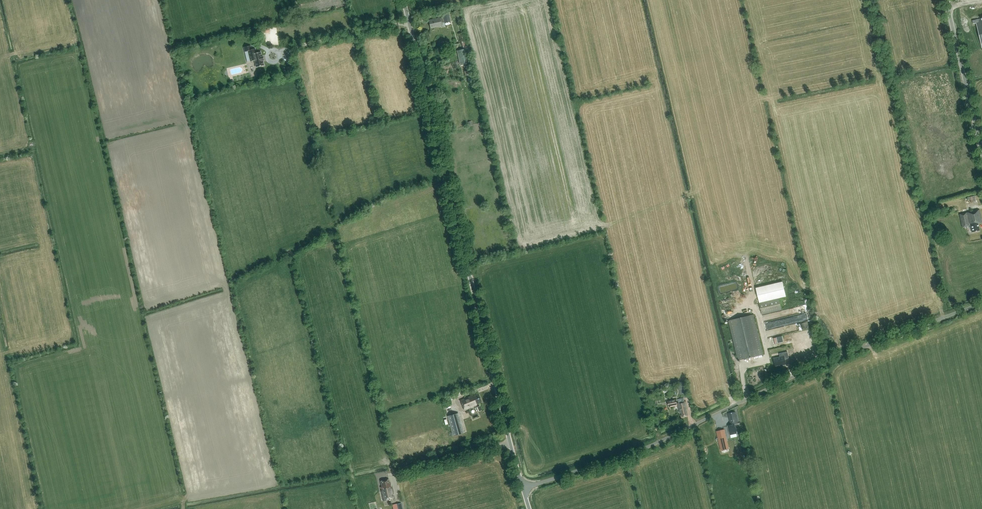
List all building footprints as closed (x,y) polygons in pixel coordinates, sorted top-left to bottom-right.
[(442,14),(443,18),(439,19),(429,21),(431,29),(441,26),(441,27),(445,26),(445,22),(450,21),(448,13),(442,14)] [(244,47),(245,52),(248,51),(250,61),(255,60),(256,67),(264,65),(263,61),(264,61),(263,56),(262,56),(261,52),(257,53),(256,49),(252,50),(251,46),(244,47)] [(466,48),(458,50),(460,65),(468,63),(466,48)] [(970,226),(972,232),(980,230),(979,224),(981,223),(981,218),(980,209),(960,214),(963,227),(970,226)] [(782,282),(756,288),(759,303),(779,298),(786,296),(782,282)] [(759,303),(762,314),(782,310),(779,298),(759,303)] [(805,305),(781,310),(783,318),(782,319),(783,325),(808,320),(807,311),(805,305)] [(737,360),(762,354),(753,314),(728,320),(737,360)] [(800,323),(802,329),(814,326),(812,320),(800,323)] [(780,365),(786,364),(784,358),(789,357),(787,351),(779,353),(780,356),(773,358),(775,366),(779,365),(780,365)] [(472,395),(459,400),(463,410),(476,404),(475,403),(480,401),(477,394),(472,396),(472,395)] [(680,412),(681,416),(687,415),(685,409),(687,408),(685,401),(676,403),(679,412),(680,412)] [(735,411),(727,413),(730,424),(727,425),(729,435),(736,433),(734,423),(737,423),(735,411)] [(453,435),(462,433),(457,413),(447,416),(453,435)] [(725,429),(717,431),(721,451),(730,449),(725,429)] [(389,479),(380,481),(382,486),(380,487),(384,501),(395,498),(392,486),(391,486),(391,484),(390,484),(389,479)]
